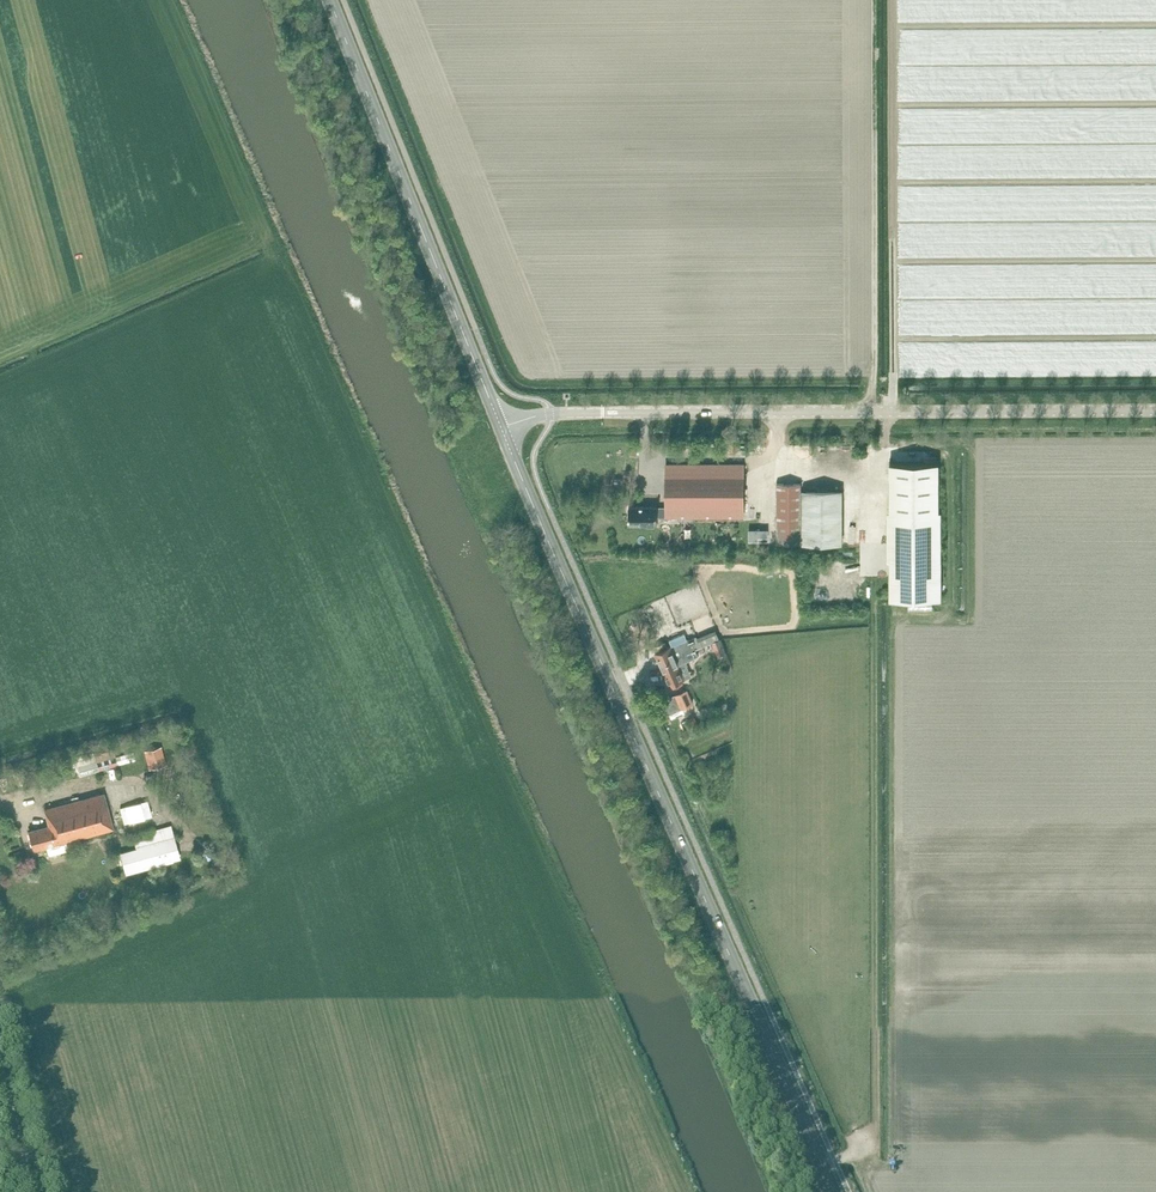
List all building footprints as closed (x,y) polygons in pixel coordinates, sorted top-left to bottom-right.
[(667,518),(744,517),(744,462),(666,463),(667,507),(657,506),(657,507),(629,508),(630,523),(658,522),(658,517),(667,517),(667,518)] [(938,463),(889,463),(889,488),(890,599),(938,599),(938,488),(938,463)] [(801,482),(777,482),(777,543),(843,544),(843,490),(801,490),(801,482)] [(867,535),(873,524),(867,520),(860,531),(867,535)] [(766,538),(766,530),(749,530),(749,538),(766,538)] [(717,632),(698,640),(701,647),(712,643),(720,639),(717,632)] [(693,651),(701,647),(698,640),(696,636),(688,640),(688,641),(673,647),(672,645),(669,647),(667,641),(655,646),(658,652),(656,653),(661,664),(693,651)] [(720,639),(712,643),(715,650),(724,647),(721,639),(720,639)] [(693,651),(661,664),(670,685),(673,684),(675,687),(683,683),(682,680),(685,679),(680,665),(696,658),(693,651)] [(688,688),(676,694),(682,708),(694,703),(688,688)] [(693,704),(682,709),(685,714),(695,710),(693,704)] [(694,717),(688,719),(692,728),(698,726),(694,717)] [(167,764),(162,747),(145,751),(149,769),(167,764)] [(76,762),(81,776),(100,770),(99,769),(118,764),(115,756),(114,750),(76,762)] [(132,751),(115,756),(118,764),(134,759),(132,751)] [(48,827),(28,832),(34,850),(46,846),(49,855),(67,851),(67,852),(76,849),(74,839),(114,828),(104,792),(43,809),(48,827)] [(113,806),(118,822),(141,815),(137,802),(141,801),(140,798),(113,806)] [(172,859),(167,840),(164,831),(133,840),(136,848),(119,852),(125,874),(172,859)]
